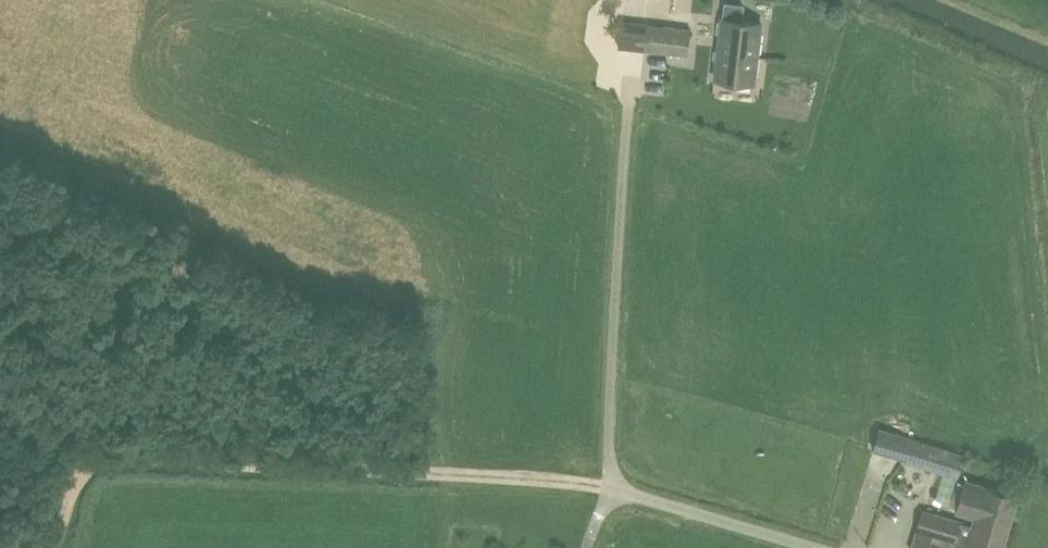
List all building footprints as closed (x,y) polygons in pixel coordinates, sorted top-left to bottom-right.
[(757,82),(765,21),(742,19),(743,4),(728,2),(718,77),(757,82)] [(643,50),(646,22),(621,19),(618,47),(643,50)] [(643,50),(687,55),(690,28),(646,22),(643,50)] [(878,428),(872,448),(907,459),(906,461),(958,477),(965,454),(878,428)] [(883,455),(859,542),(880,547),(904,461),(883,455)] [(917,529),(955,541),(954,545),(962,547),(1003,547),(1019,497),(965,480),(955,511),(974,517),(971,526),(923,510),(917,529)]
